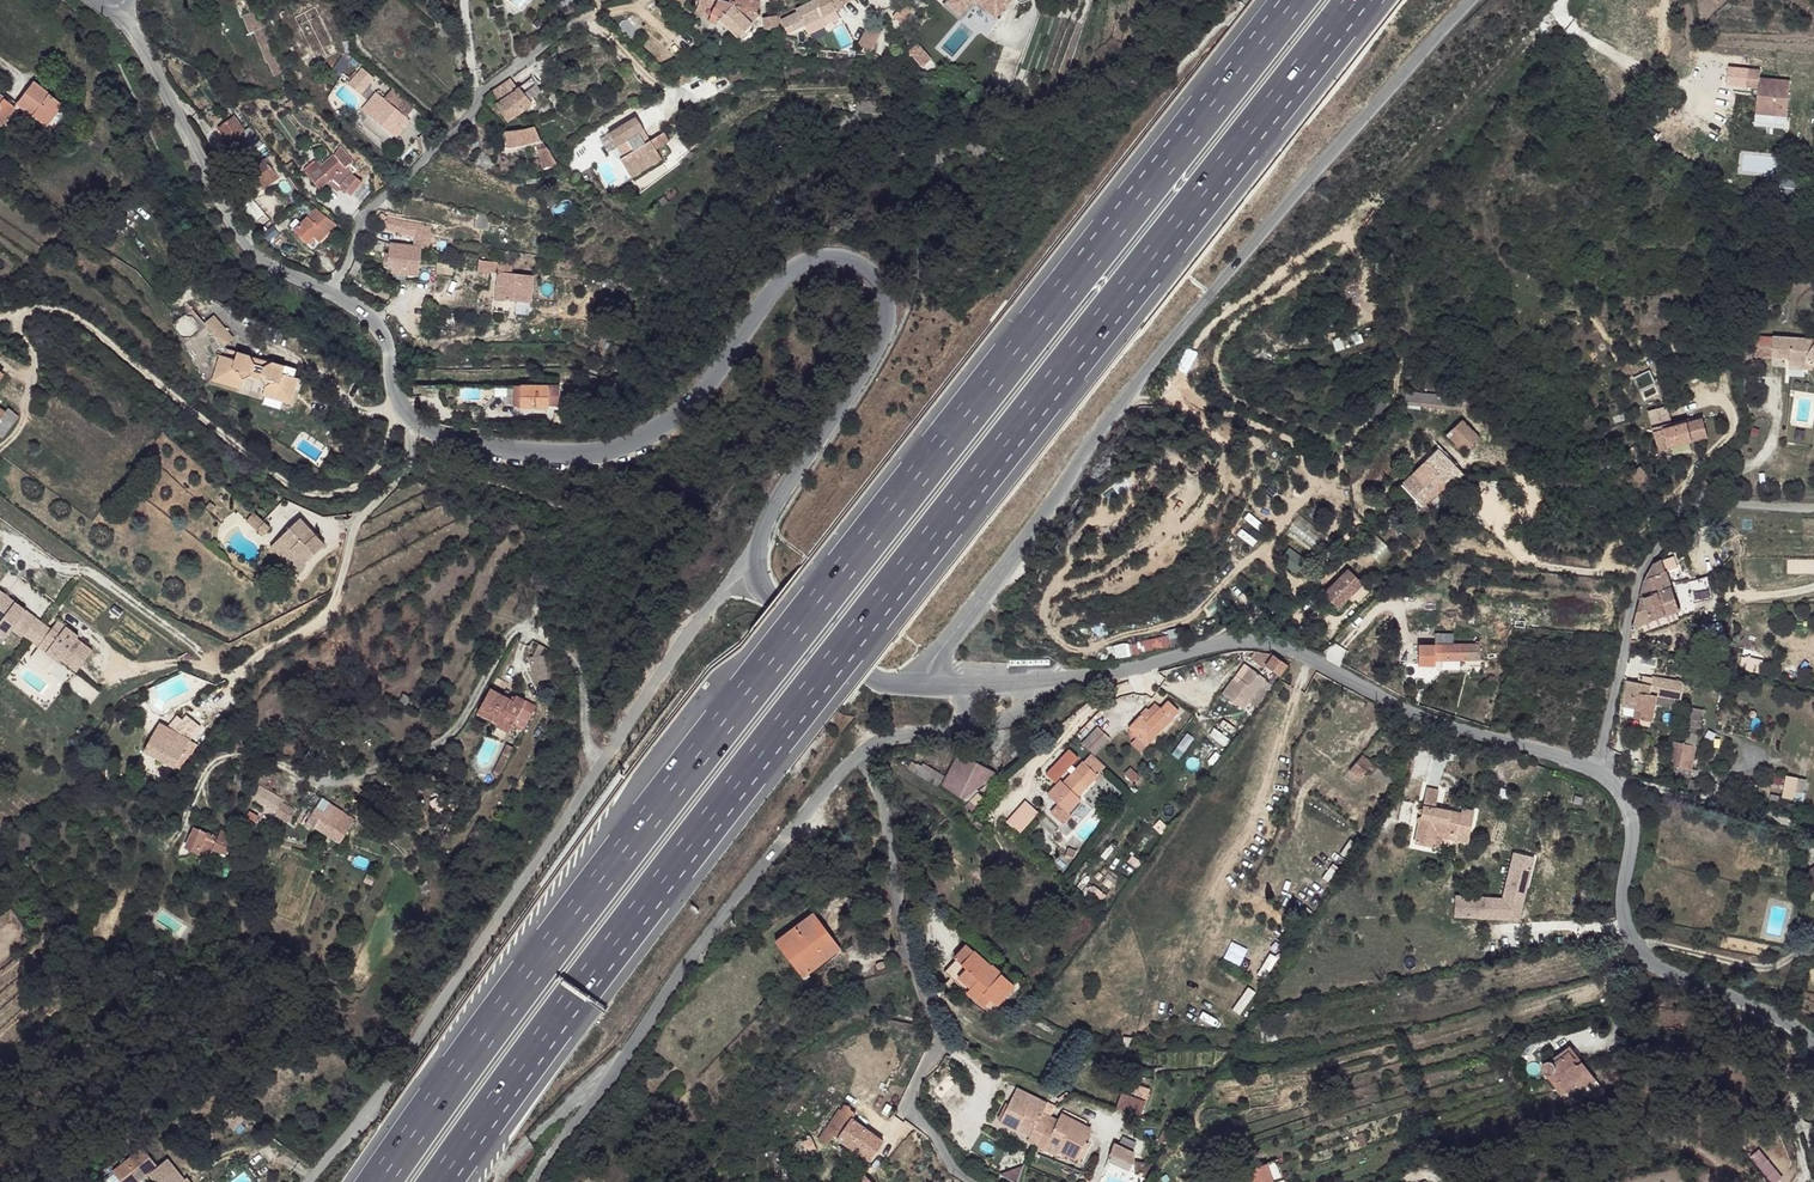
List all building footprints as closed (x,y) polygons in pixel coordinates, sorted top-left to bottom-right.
[(721,0),(700,0),(699,4),(707,6),(714,8),(715,5),(726,8),(723,13),(740,37),(755,27),(754,24),(759,13),(757,9),(753,8),(750,10),(747,6),(734,3),(721,0)] [(734,3),(747,6),(750,10),(753,8),(757,9),(760,2),(754,0),(736,0),(734,3)] [(780,14),(786,29),(807,22),(826,14),(837,9),(838,11),(846,8),(843,0),(818,0),(797,10),(785,13),(780,14)] [(891,9),(900,15),(907,4),(903,1),(903,0),(897,0),(891,9)] [(318,4),(297,14),(302,25),(323,15),(318,4)] [(707,6),(699,4),(696,13),(704,15),(707,6)] [(726,8),(715,5),(714,8),(713,11),(714,11),(721,13),(723,13),(726,8)] [(826,14),(807,22),(811,31),(830,23),(826,14)] [(323,15),(302,25),(319,62),(340,51),(323,15)] [(778,15),(764,17),(766,28),(771,29),(772,37),(782,35),(778,15)] [(880,32),(869,25),(857,44),(869,52),(878,37),(880,32)] [(921,41),(909,47),(917,63),(929,58),(921,41)] [(601,51),(585,57),(587,64),(603,57),(601,51)] [(345,57),(335,70),(336,72),(348,60),(345,57)] [(1770,60),(1758,58),(1754,85),(1766,87),(1763,112),(1793,116),(1798,81),(1768,77),(1770,60)] [(353,64),(348,60),(336,72),(342,77),(353,64)] [(366,69),(360,77),(370,86),(377,80),(366,69)] [(360,77),(351,85),(363,95),(370,86),(360,77)] [(518,88),(511,78),(492,93),(499,103),(497,104),(509,122),(536,102),(523,85),(518,88)] [(36,82),(28,93),(55,115),(63,105),(36,82)] [(0,92),(0,123),(1,124),(16,105),(0,92)] [(55,115),(28,93),(21,102),(47,124),(55,115)] [(381,94),(365,112),(394,138),(410,120),(381,94)] [(246,131),(236,115),(219,127),(232,146),(234,144),(237,148),(243,144),(250,154),(263,145),(256,134),(246,141),(241,134),(246,131)] [(635,118),(608,134),(616,148),(627,143),(634,153),(620,162),(631,180),(661,162),(655,151),(669,144),(664,136),(646,146),(639,135),(644,132),(635,118)] [(535,126),(506,130),(500,146),(533,141),(537,156),(553,153),(539,138),(535,126)] [(318,162),(307,171),(311,176),(314,174),(319,179),(316,181),(322,187),(329,182),(332,178),(340,186),(350,196),(363,183),(353,175),(355,173),(361,177),(370,176),(371,175),(358,159),(354,162),(341,147),(336,156),(323,166),(318,162)] [(273,154),(250,171),(263,189),(286,173),(273,154)] [(332,178),(329,182),(336,189),(340,186),(332,178)] [(317,208),(294,231),(307,244),(313,238),(318,243),(335,226),(317,208)] [(490,215),(476,213),(474,228),(489,229),(490,215)] [(389,218),(383,214),(379,221),(383,224),(384,229),(418,234),(418,244),(392,245),(392,253),(388,253),(387,263),(397,263),(397,274),(413,274),(412,269),(423,270),(423,249),(423,225),(389,218)] [(434,228),(423,225),(423,249),(433,249),(434,228)] [(539,297),(541,269),(519,268),(519,258),(485,255),(485,265),(505,268),(505,295),(539,297)] [(222,311),(213,315),(224,342),(234,338),(222,311)] [(1775,331),(1773,353),(1790,354),(1790,356),(1808,358),(1809,354),(1813,355),(1813,335),(1775,331)] [(225,351),(216,349),(213,359),(217,361),(215,370),(220,372),(219,375),(284,397),(297,400),(302,387),(299,386),(303,376),(295,373),(296,368),(274,360),(263,367),(255,364),(250,353),(227,346),(225,351)] [(1790,356),(1790,363),(1813,365),(1813,361),(1813,360),(1813,355),(1809,354),(1808,358),(1790,356)] [(6,371),(3,374),(0,378),(0,380),(9,386),(16,378),(6,371)] [(551,386),(524,384),(523,405),(550,407),(551,403),(551,386)] [(562,386),(551,386),(551,403),(561,404),(562,386)] [(1458,395),(1406,390),(1405,401),(1458,405),(1458,395)] [(1648,408),(1657,448),(1708,436),(1703,414),(1672,421),(1668,403),(1648,408)] [(0,408),(0,413),(7,419),(10,415),(0,408)] [(1462,420),(1446,434),(1463,452),(1475,442),(1479,439),(1462,420)] [(1439,448),(1397,487),(1404,495),(1408,492),(1425,509),(1462,473),(1439,448)] [(264,518),(257,512),(249,519),(266,536),(273,529),(264,518)] [(301,520),(273,548),(291,565),(299,556),(308,565),(327,546),(301,520)] [(1686,532),(1680,533),(1680,537),(1684,548),(1693,546),(1692,540),(1698,538),(1695,525),(1684,528),(1686,532)] [(1378,536),(1366,547),(1379,561),(1391,550),(1378,536)] [(1680,537),(1675,538),(1678,551),(1685,550),(1684,548),(1680,537)] [(1668,568),(1677,566),(1674,554),(1665,556),(1668,568)] [(299,556),(291,565),(300,575),(309,566),(308,565),(299,556)] [(1660,562),(1656,563),(1644,578),(1664,572),(1660,562)] [(1340,608),(1364,581),(1346,565),(1322,592),(1340,608)] [(1664,572),(1644,578),(1633,626),(1638,625),(1679,609),(1664,572)] [(1708,576),(1694,580),(1700,598),(1706,596),(1707,600),(1715,598),(1708,576)] [(51,626),(0,589),(0,628),(8,634),(12,627),(75,672),(94,646),(56,619),(51,626)] [(1133,653),(1170,645),(1168,634),(1131,642),(1133,653)] [(1449,634),(1434,635),(1434,643),(1449,643),(1449,634)] [(1449,643),(1434,643),(1434,659),(1479,660),(1479,644),(1478,643),(1478,641),(1474,641),(1474,644),(1449,643)] [(1434,643),(1417,643),(1417,664),(1434,665),(1434,659),(1434,643)] [(528,645),(531,681),(548,679),(546,644),(528,645)] [(1272,654),(1254,651),(1249,659),(1262,668),(1263,666),(1271,656),(1272,654)] [(1285,665),(1271,656),(1263,666),(1277,676),(1285,665)] [(1220,696),(1235,706),(1257,675),(1248,669),(1237,685),(1230,681),(1220,696)] [(1263,679),(1257,675),(1235,706),(1242,710),(1263,679)] [(1642,683),(1627,681),(1623,708),(1636,709),(1637,709),(1642,683)] [(1652,684),(1642,683),(1637,709),(1641,710),(1639,718),(1653,720),(1657,695),(1651,694),(1652,684)] [(516,700),(492,688),(482,709),(501,720),(498,724),(513,732),(517,723),(528,728),(539,706),(518,696),(516,700)] [(1177,711),(1166,700),(1158,708),(1170,719),(1177,711)] [(1170,719),(1158,708),(1150,716),(1161,728),(1170,719)] [(501,720),(482,709),(479,714),(498,724),(501,720)] [(1150,716),(1146,712),(1140,719),(1144,723),(1150,716)] [(1138,717),(1136,716),(1125,727),(1144,746),(1155,734),(1144,723),(1140,719),(1138,717)] [(1161,728),(1150,716),(1144,723),(1155,734),(1161,728)] [(191,743),(160,723),(145,753),(177,769),(181,761),(185,754),(191,743)] [(1081,742),(1094,754),(1110,736),(1096,724),(1081,742)] [(1695,744),(1698,735),(1688,731),(1685,740),(1695,744)] [(1699,748),(1686,748),(1685,771),(1698,771),(1699,748)] [(193,758),(185,754),(181,761),(188,764),(193,758)] [(972,761),(959,755),(954,765),(967,772),(972,761)] [(1105,769),(1091,755),(1076,772),(1082,778),(1080,781),(1087,788),(1105,769)] [(1378,769),(1362,756),(1349,771),(1360,779),(1369,769),(1375,774),(1378,769)] [(996,773),(972,761),(967,772),(965,777),(952,769),(945,786),(964,800),(976,789),(996,773)] [(954,765),(952,769),(965,777),(967,772),(954,765)] [(1070,774),(1062,767),(1054,775),(1061,782),(1064,784),(1071,776),(1070,774)] [(1395,779),(1378,769),(1375,774),(1374,775),(1385,782),(1393,782),(1395,779)] [(1794,798),(1795,790),(1804,792),(1807,777),(1772,771),(1769,794),(1794,798)] [(1082,778),(1076,772),(1071,776),(1064,784),(1078,798),(1087,788),(1080,781),(1082,778)] [(1064,784),(1061,782),(1048,795),(1059,807),(1067,815),(1080,801),(1078,798),(1064,784)] [(1443,789),(1430,786),(1423,812),(1421,812),(1413,848),(1430,853),(1436,831),(1455,836),(1454,840),(1470,843),(1478,811),(1464,808),(1462,814),(1438,807),(1443,789)] [(281,802),(261,788),(256,797),(276,809),(281,802)] [(979,792),(976,789),(964,800),(968,802),(979,792)] [(983,799),(979,792),(968,802),(969,802),(972,801),(976,805),(983,799)] [(276,809),(256,797),(254,800),(273,812),(272,813),(277,816),(284,803),(281,802),(276,809)] [(1005,820),(1019,833),(1039,811),(1024,798),(1005,820)] [(360,823),(349,815),(344,822),(322,804),(317,810),(324,816),(318,823),(342,844),(360,823)] [(1067,815),(1059,807),(1053,812),(1062,819),(1067,815)] [(207,835),(197,829),(188,849),(206,859),(211,846),(204,842),(207,835)] [(222,841),(207,835),(204,842),(211,846),(206,859),(213,862),(217,853),(230,858),(238,840),(225,834),(222,841)] [(1520,925),(1533,854),(1511,850),(1502,898),(1456,890),(1452,912),(1520,925)] [(841,941),(812,910),(779,940),(808,972),(841,941)] [(844,944),(841,941),(808,972),(811,975),(844,944)] [(1258,941),(1243,968),(1265,980),(1280,954),(1258,941)] [(972,949),(965,943),(940,970),(965,990),(969,985),(958,975),(965,966),(962,961),(972,949)] [(989,965),(972,949),(962,961),(965,966),(958,975),(969,985),(965,990),(983,1006),(989,998),(995,1004),(1013,984),(990,964),(989,965)] [(1248,987),(1232,1009),(1239,1014),(1255,992),(1248,987)] [(995,1004),(989,998),(983,1006),(988,1011),(995,1004)] [(1574,1050),(1571,1046),(1547,1064),(1551,1064),(1554,1065),(1574,1050)] [(1596,1081),(1574,1050),(1554,1065),(1555,1067),(1556,1071),(1554,1075),(1552,1077),(1565,1094),(1576,1086),(1581,1093),(1596,1081)] [(1551,1064),(1547,1064),(1545,1065),(1544,1065),(1543,1068),(1543,1070),(1543,1072),(1544,1074),(1546,1076),(1552,1077),(1554,1075),(1556,1071),(1555,1067),(1554,1065),(1551,1064)] [(1565,1094),(1552,1077),(1546,1076),(1566,1104),(1581,1093),(1576,1086),(1565,1094)] [(1133,1093),(1147,1097),(1150,1088),(1136,1083),(1133,1093)] [(209,1086),(197,1094),(204,1106),(217,1099),(209,1086)] [(1047,1106),(1015,1090),(1002,1117),(1024,1128),(1026,1123),(1037,1128),(1035,1133),(1033,1139),(1064,1154),(1067,1150),(1084,1158),(1097,1130),(1067,1115),(1066,1117),(1046,1108),(1047,1106)] [(1121,1090),(1115,1106),(1141,1115),(1147,1099),(1121,1090)] [(842,1112),(840,1111),(820,1140),(828,1146),(836,1136),(871,1161),(884,1143),(854,1120),(856,1116),(852,1112),(852,1111),(852,1110),(852,1108),(851,1107),(849,1106),(848,1105),(842,1112)] [(920,1109),(919,1108),(917,1108),(915,1109),(913,1112),(913,1115),(915,1117),(918,1117),(919,1117),(922,1114),(923,1112),(920,1109)] [(1037,1128),(1026,1123),(1024,1128),(1035,1133),(1037,1128)] [(797,1142),(790,1144),(791,1152),(795,1151),(795,1155),(815,1150),(812,1140),(808,1136),(807,1137),(808,1140),(797,1144),(797,1142)] [(137,1140),(121,1159),(135,1152),(147,1162),(154,1154),(137,1140)] [(1142,1151),(1121,1141),(1114,1166),(1138,1176),(1142,1151)] [(166,1143),(151,1161),(171,1179),(176,1174),(189,1159),(187,1157),(185,1160),(181,1164),(177,1161),(181,1157),(166,1143)] [(135,1152),(121,1159),(119,1162),(137,1178),(146,1167),(144,1165),(147,1162),(135,1152)] [(189,1159),(176,1174),(185,1181),(200,1181),(206,1174),(189,1159)] [(1269,1165),(1274,1181),(1286,1181),(1279,1162),(1269,1165)] [(1251,1170),(1254,1181),(1274,1181),(1269,1165),(1251,1170)] [(206,1174),(200,1181),(209,1181),(212,1178),(206,1174)]
